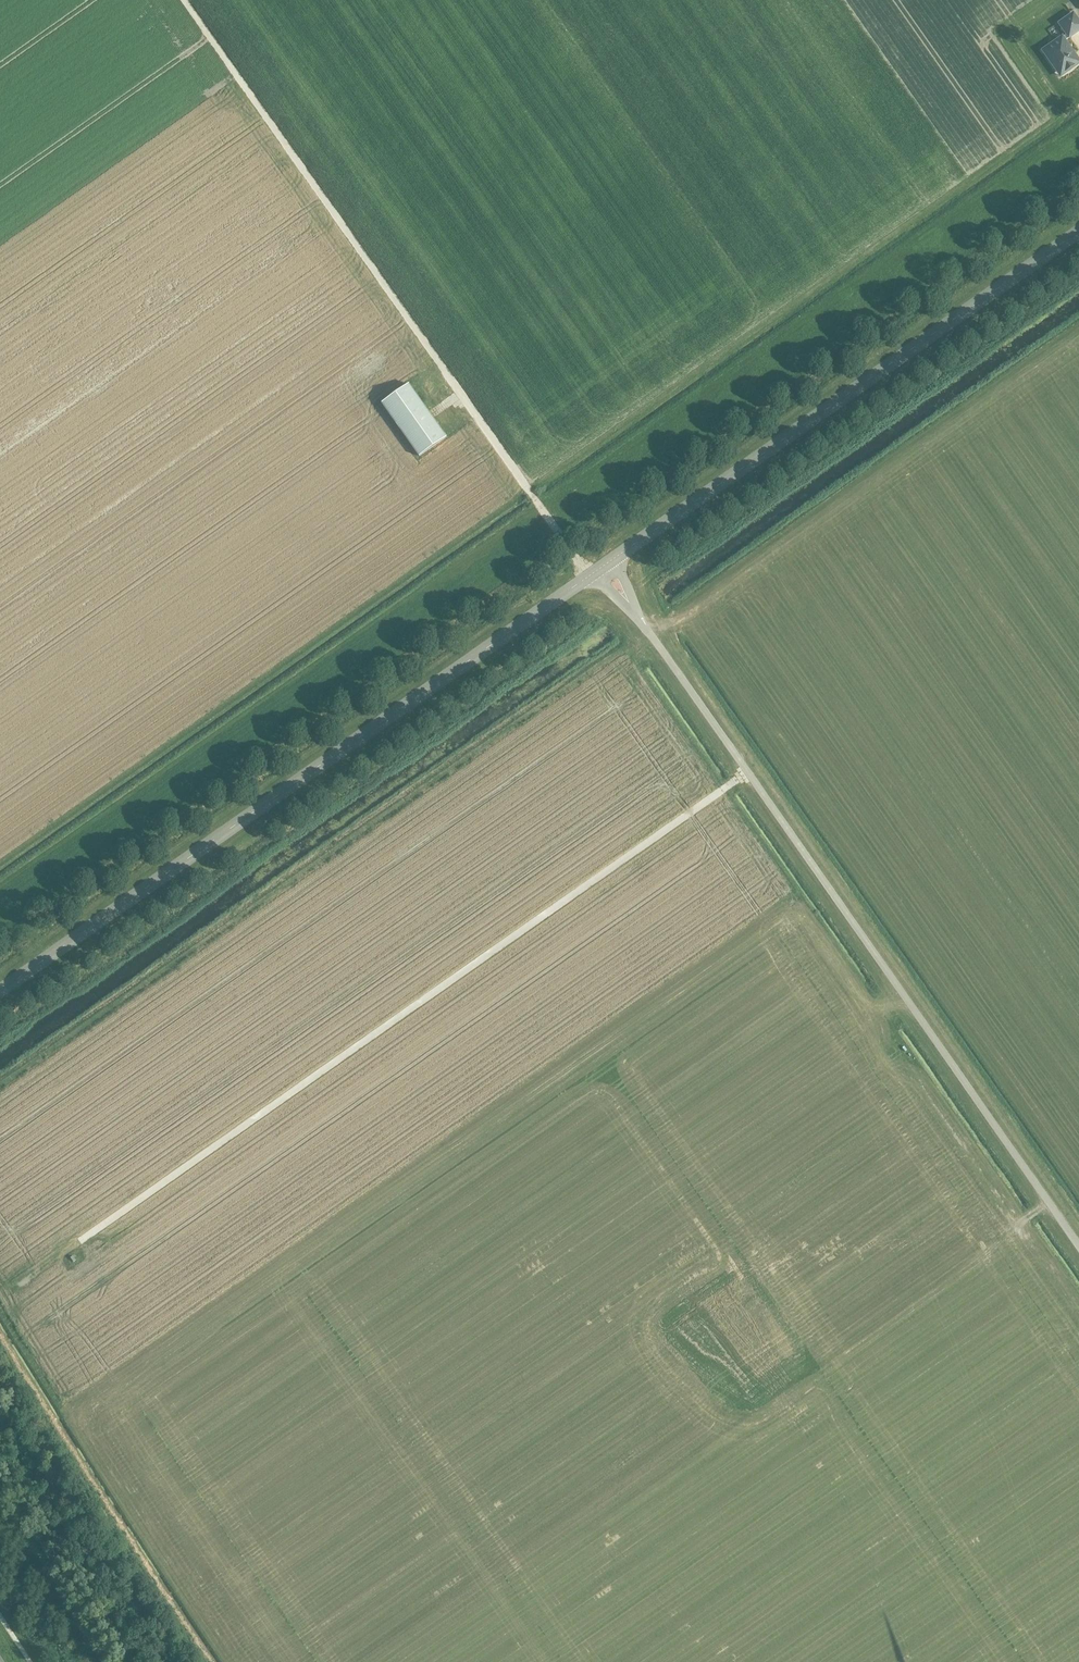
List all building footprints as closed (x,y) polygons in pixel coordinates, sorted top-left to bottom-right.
[(1073,13),(1058,23),(1066,35),(1062,37),(1042,51),(1055,68),(1058,66),(1064,74),(1067,72),(1068,71),(1070,70),(1071,69),(1073,68),(1074,67),(1076,65),(1071,57),(1074,54),(1065,41),(1078,31),(1078,22),(1073,13)] [(234,84),(229,87),(235,95),(239,91),(234,84)] [(446,437),(408,384),(382,403),(419,456),(446,437)] [(869,1409),(882,1400),(878,1393),(865,1402),(869,1409)] [(564,1620),(577,1611),(573,1605),(560,1613),(564,1620)]
